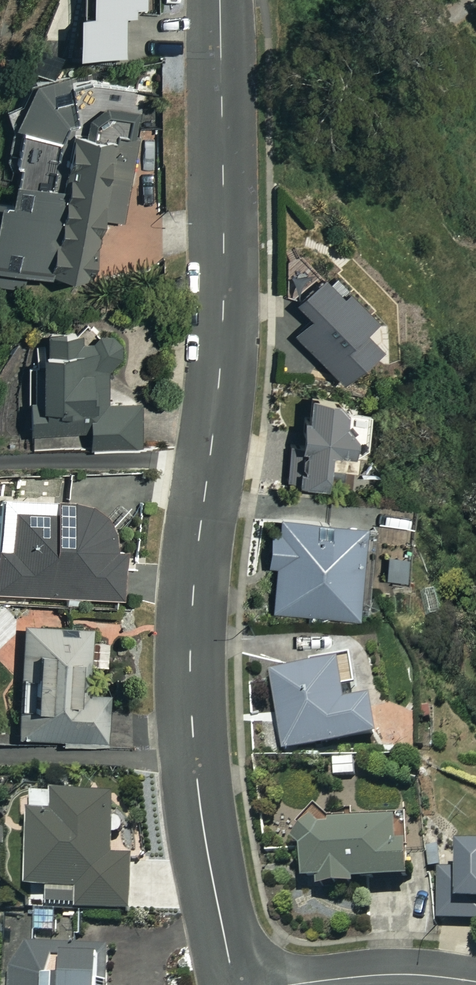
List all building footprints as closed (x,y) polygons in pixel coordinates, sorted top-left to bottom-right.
[(83,6),(69,7),(70,51),(123,51),(123,8),(143,8),(143,0),(83,0),(83,6)] [(77,127),(67,81),(26,74),(10,168),(23,170),(18,198),(0,195),(0,278),(15,281),(17,265),(87,277),(98,216),(123,220),(137,138),(77,127)] [(365,309),(319,264),(288,296),(306,313),(290,330),(337,375),(373,337),(355,319),(365,309)] [(106,333),(30,329),(26,429),(86,432),(86,443),(136,445),(138,403),(103,402),(106,333)] [(334,387),(292,389),(295,479),(321,479),(320,457),(342,456),(341,418),(335,419),(334,387)] [(104,548),(102,521),(93,508),(79,500),(67,498),(68,477),(16,475),(16,496),(0,496),(0,594),(114,597),(116,549),(104,548)] [(353,612),(356,515),(277,512),(277,529),(265,529),(264,561),(273,561),(272,609),(353,612)] [(16,618),(0,618),(0,680),(15,681),(16,618)] [(90,632),(21,628),(16,740),(104,744),(107,696),(73,695),(74,656),(89,657),(90,632)] [(341,700),(335,661),(270,672),(282,749),(374,734),(367,696),(341,700)] [(45,907),(127,908),(127,901),(167,902),(167,884),(127,884),(128,855),(108,855),(109,793),(26,792),(25,885),(45,885),(45,907)] [(296,821),(297,875),(314,875),(314,884),(351,883),(351,878),(404,877),(403,840),(391,841),(391,819),(296,821)] [(452,843),(452,873),(437,873),(437,919),(475,919),(475,843),(452,843)] [(28,939),(7,968),(6,984),(108,984),(108,954),(85,954),(85,940),(28,939)]
